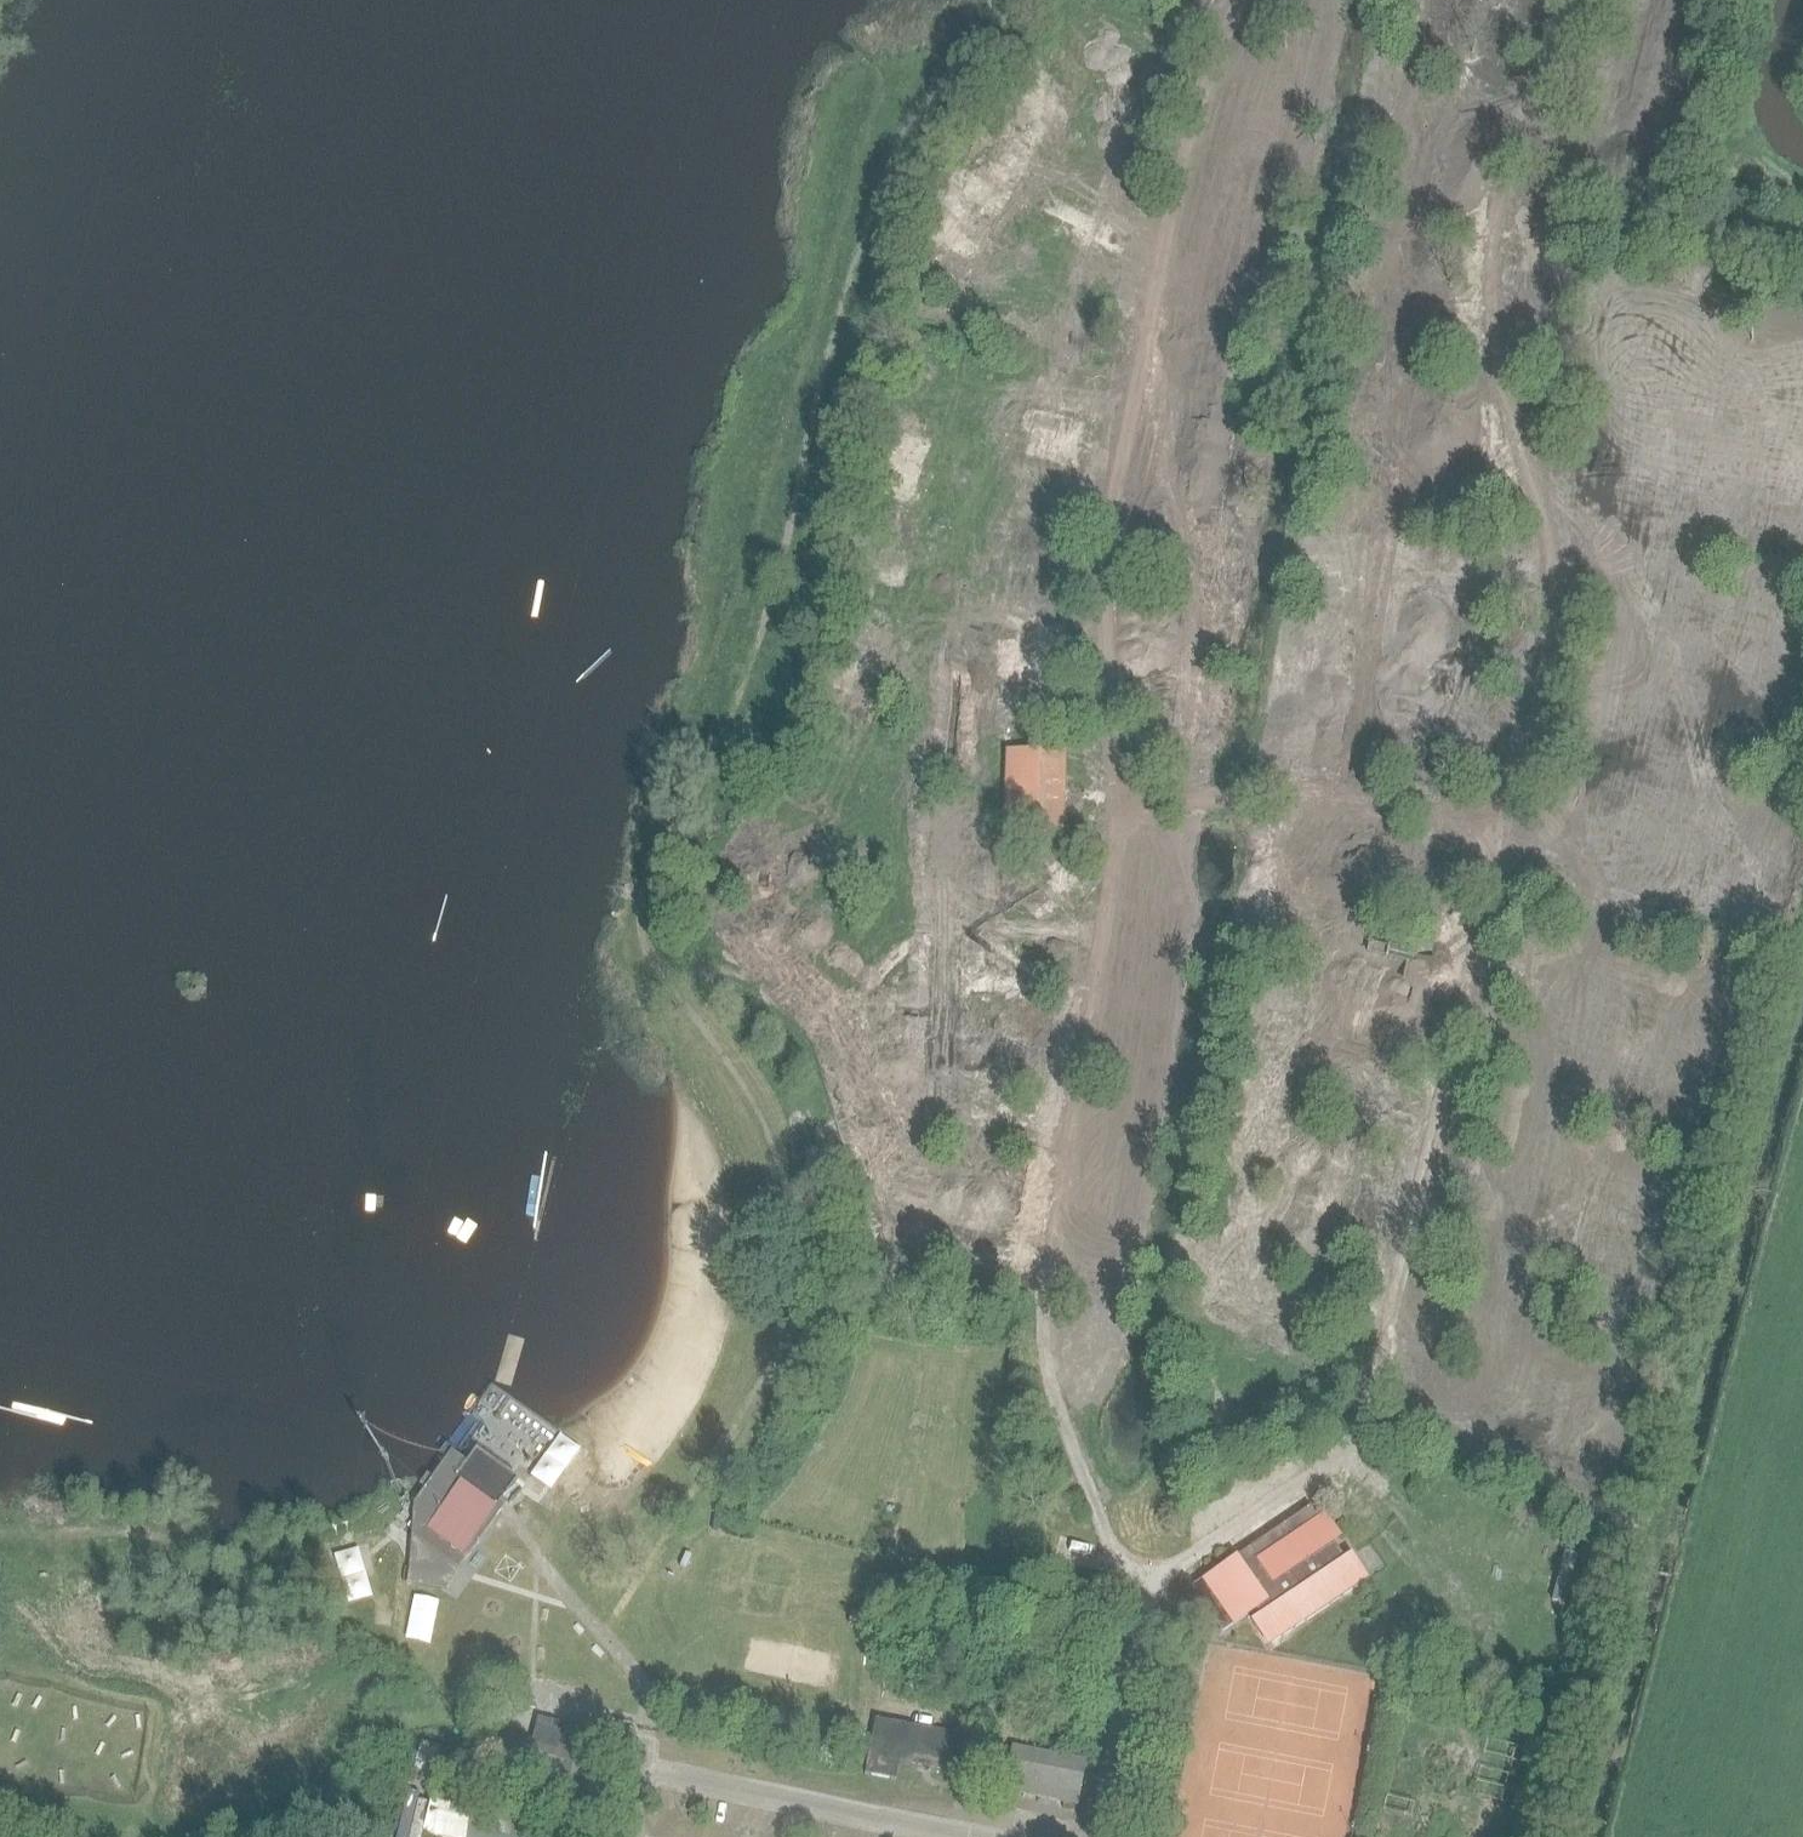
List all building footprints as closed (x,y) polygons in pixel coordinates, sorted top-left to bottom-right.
[(1467,30),(1509,46),(1515,31),(1473,15),(1467,30)] [(996,227),(938,204),(933,217),(975,234),(971,246),(985,252),(996,227)] [(923,259),(963,275),(970,259),(930,243),(923,259)] [(971,259),(966,275),(979,280),(985,264),(971,259)] [(1791,319),(1787,337),(1802,341),(1802,321),(1791,319)] [(1651,600),(1670,601),(1671,585),(1651,584),(1651,600)] [(1633,600),(1633,588),(1614,587),(1614,600),(1633,600)] [(1208,724),(1228,726),(1229,710),(1209,709),(1208,724)] [(1044,831),(1046,756),(1017,755),(1014,830),(1044,831)] [(752,849),(734,877),(768,899),(786,871),(752,849)] [(1780,898),(1767,895),(1764,905),(1777,909),(1780,898)] [(740,963),(778,948),(766,917),(728,932),(740,963)] [(766,993),(790,1017),(820,989),(796,964),(766,993)] [(416,1494),(484,1545),(519,1498),(535,1510),(566,1468),(500,1419),(471,1458),(452,1445),(416,1494)] [(1319,1520),(1256,1563),(1272,1586),(1279,1582),(1335,1544),(1319,1520)] [(345,1578),(371,1571),(363,1545),(337,1553),(345,1578)] [(1289,1597),(1260,1617),(1251,1623),(1268,1648),(1368,1580),(1351,1555),(1289,1597)] [(1244,1571),(1236,1559),(1192,1589),(1222,1633),(1255,1610),(1266,1603),(1244,1571)] [(1256,1563),(1244,1571),(1266,1603),(1255,1610),(1260,1617),(1289,1597),(1279,1582),(1272,1586),(1256,1563)] [(415,1631),(437,1577),(410,1566),(388,1620),(415,1631)] [(864,1627),(865,1615),(853,1614),(852,1626),(864,1627)] [(497,1764),(549,1778),(543,1797),(579,1807),(585,1788),(593,1790),(598,1772),(589,1770),(599,1736),(538,1719),(531,1742),(505,1735),(497,1764)] [(974,1739),(972,1738),(973,1730),(955,1727),(954,1735),(875,1719),(864,1776),(896,1782),(899,1763),(967,1776),(991,1781),(998,1743),(974,1739)] [(1005,1784),(1080,1799),(1087,1762),(1012,1747),(1005,1784)] [(440,1836),(522,1836),(526,1820),(430,1795),(420,1832),(440,1836)]
